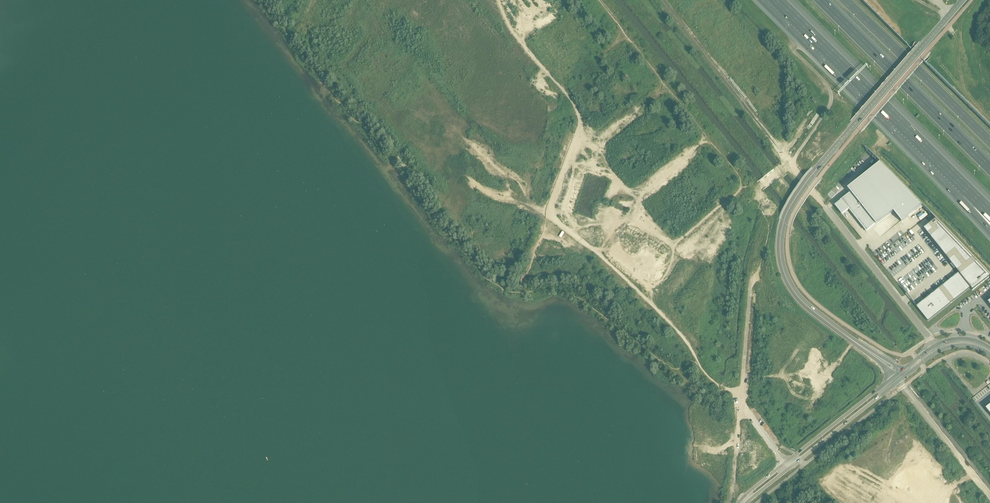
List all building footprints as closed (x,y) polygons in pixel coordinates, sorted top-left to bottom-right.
[(835,204),(842,213),(849,208),(866,231),(875,224),(876,224),(893,211),(901,220),(900,220),(901,221),(922,205),(922,204),(880,162),(847,188),(848,189),(848,188),(851,191),(840,200),(835,204)] [(835,204),(840,200),(835,194),(830,199),(835,204)] [(956,270),(913,304),(925,319),(964,288),(966,290),(988,274),(970,254),(969,253),(956,239),(934,216),(921,226),(956,270)]
